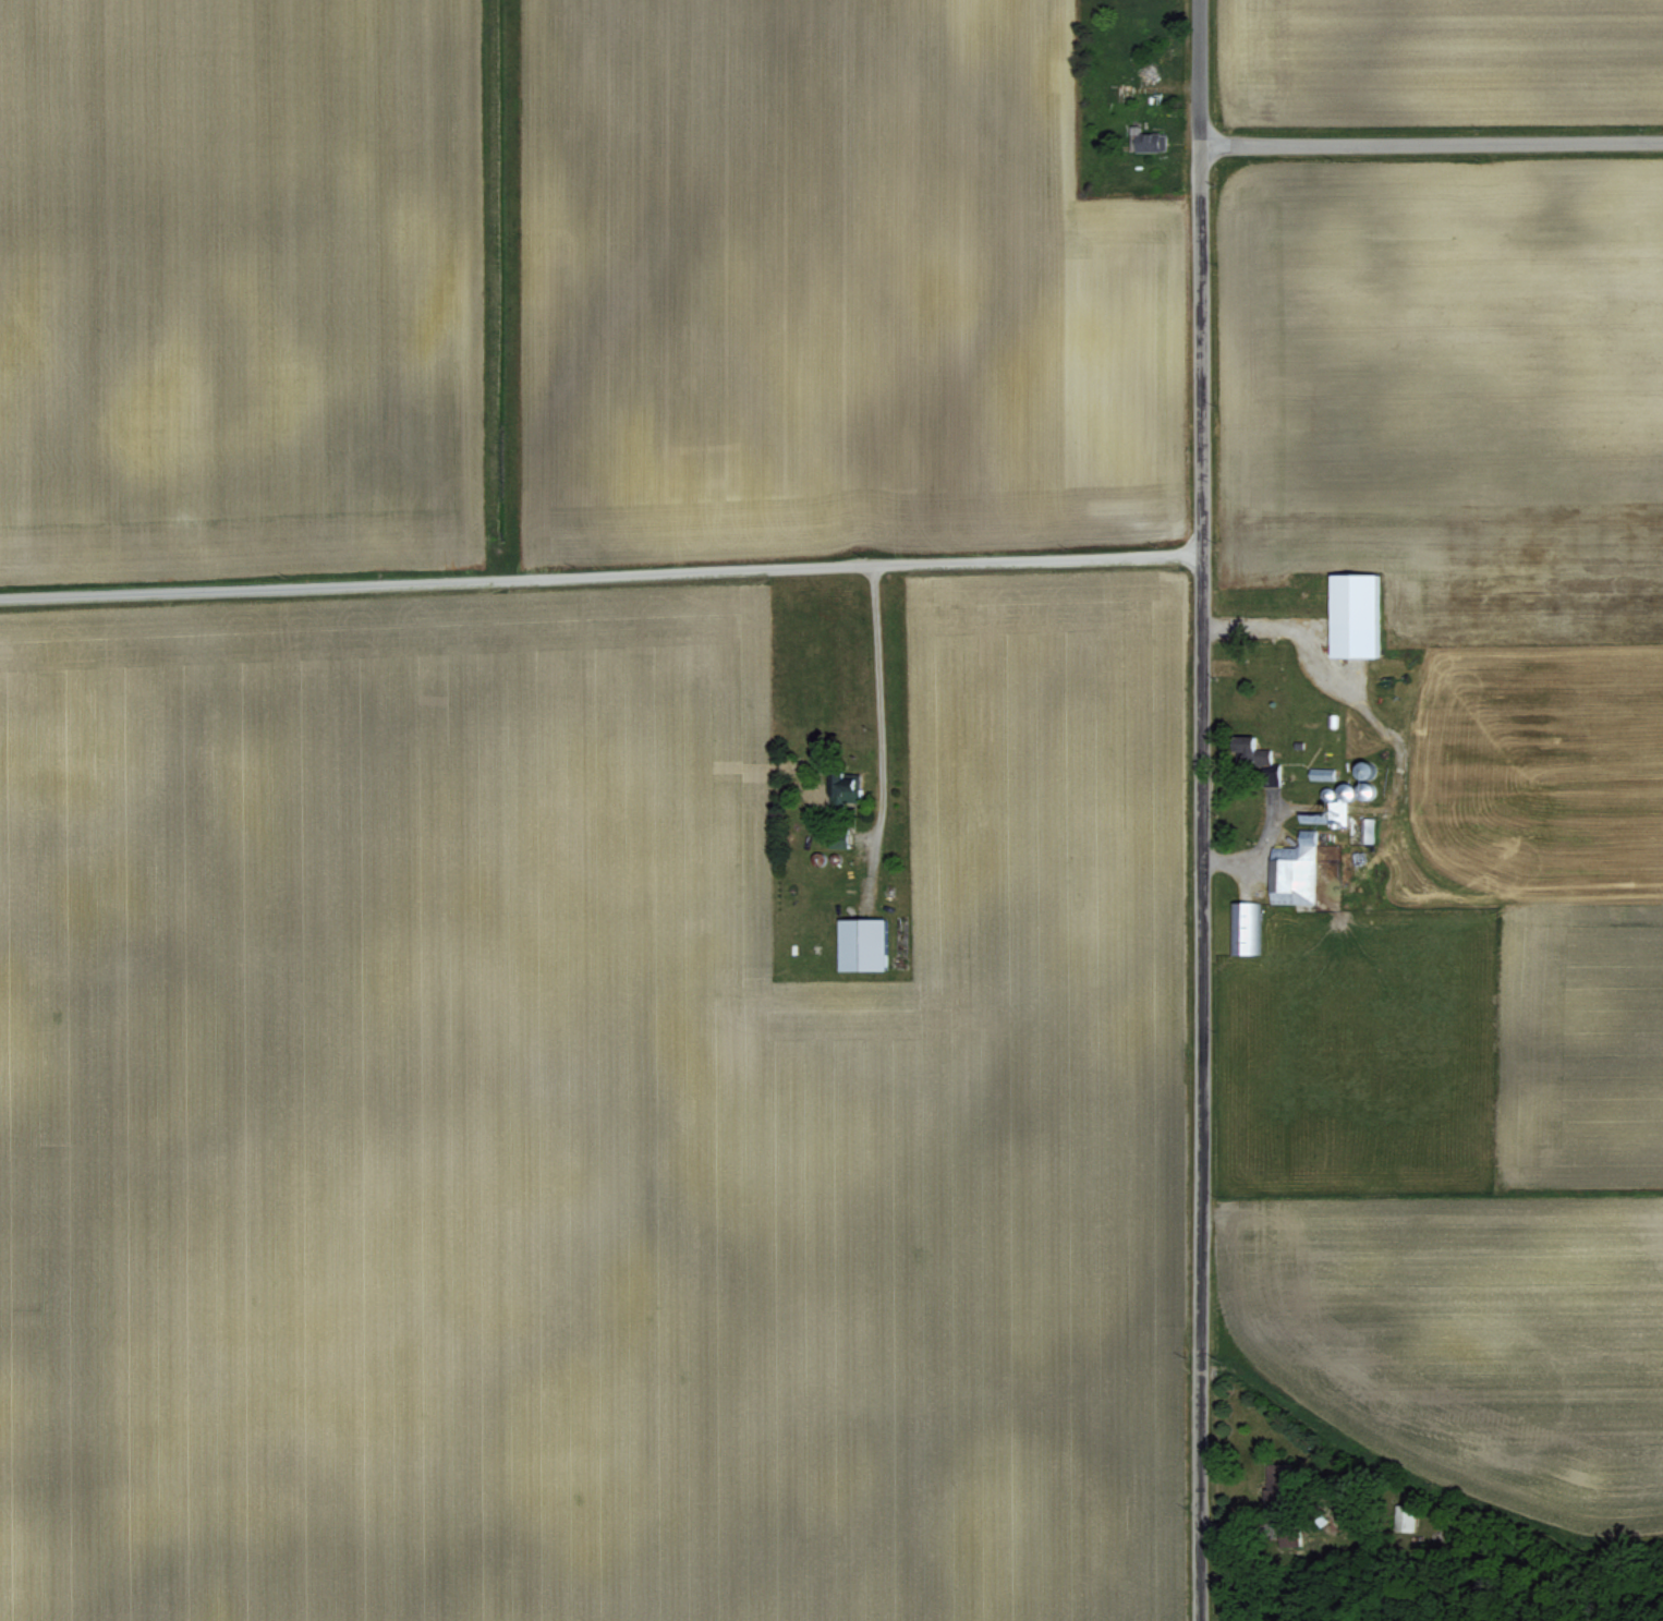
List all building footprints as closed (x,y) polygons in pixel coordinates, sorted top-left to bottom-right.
[(1131,149),(1164,150),(1165,132),(1131,131),(1131,149)] [(1325,656),(1378,656),(1377,572),(1324,573),(1325,656)] [(1265,901),(1313,901),(1313,827),(1295,827),(1295,845),(1266,844),(1265,901)] [(1258,952),(1259,899),(1228,899),(1227,951),(1258,952)]
